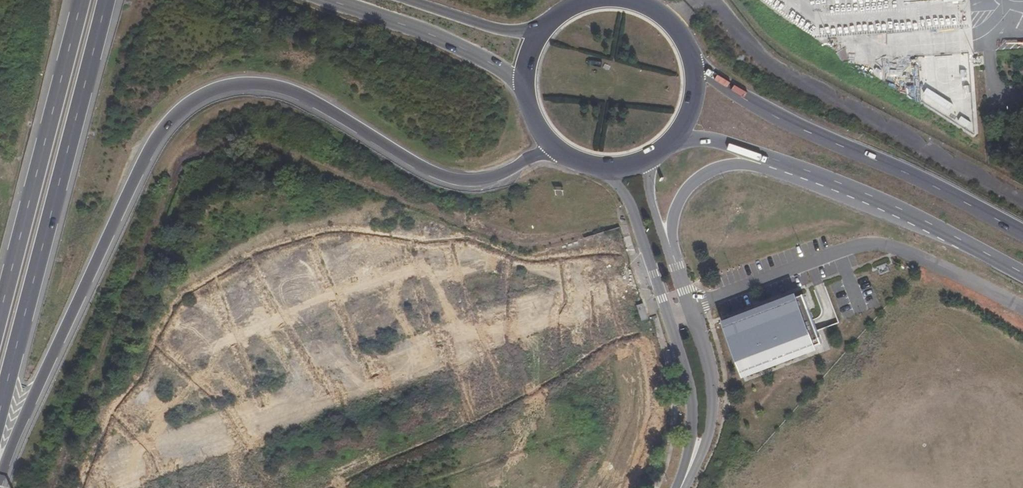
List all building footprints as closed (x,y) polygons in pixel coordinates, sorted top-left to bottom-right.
[(722,314),(742,365),(817,337),(814,327),(799,288),(765,300),(750,305),(722,314)]
